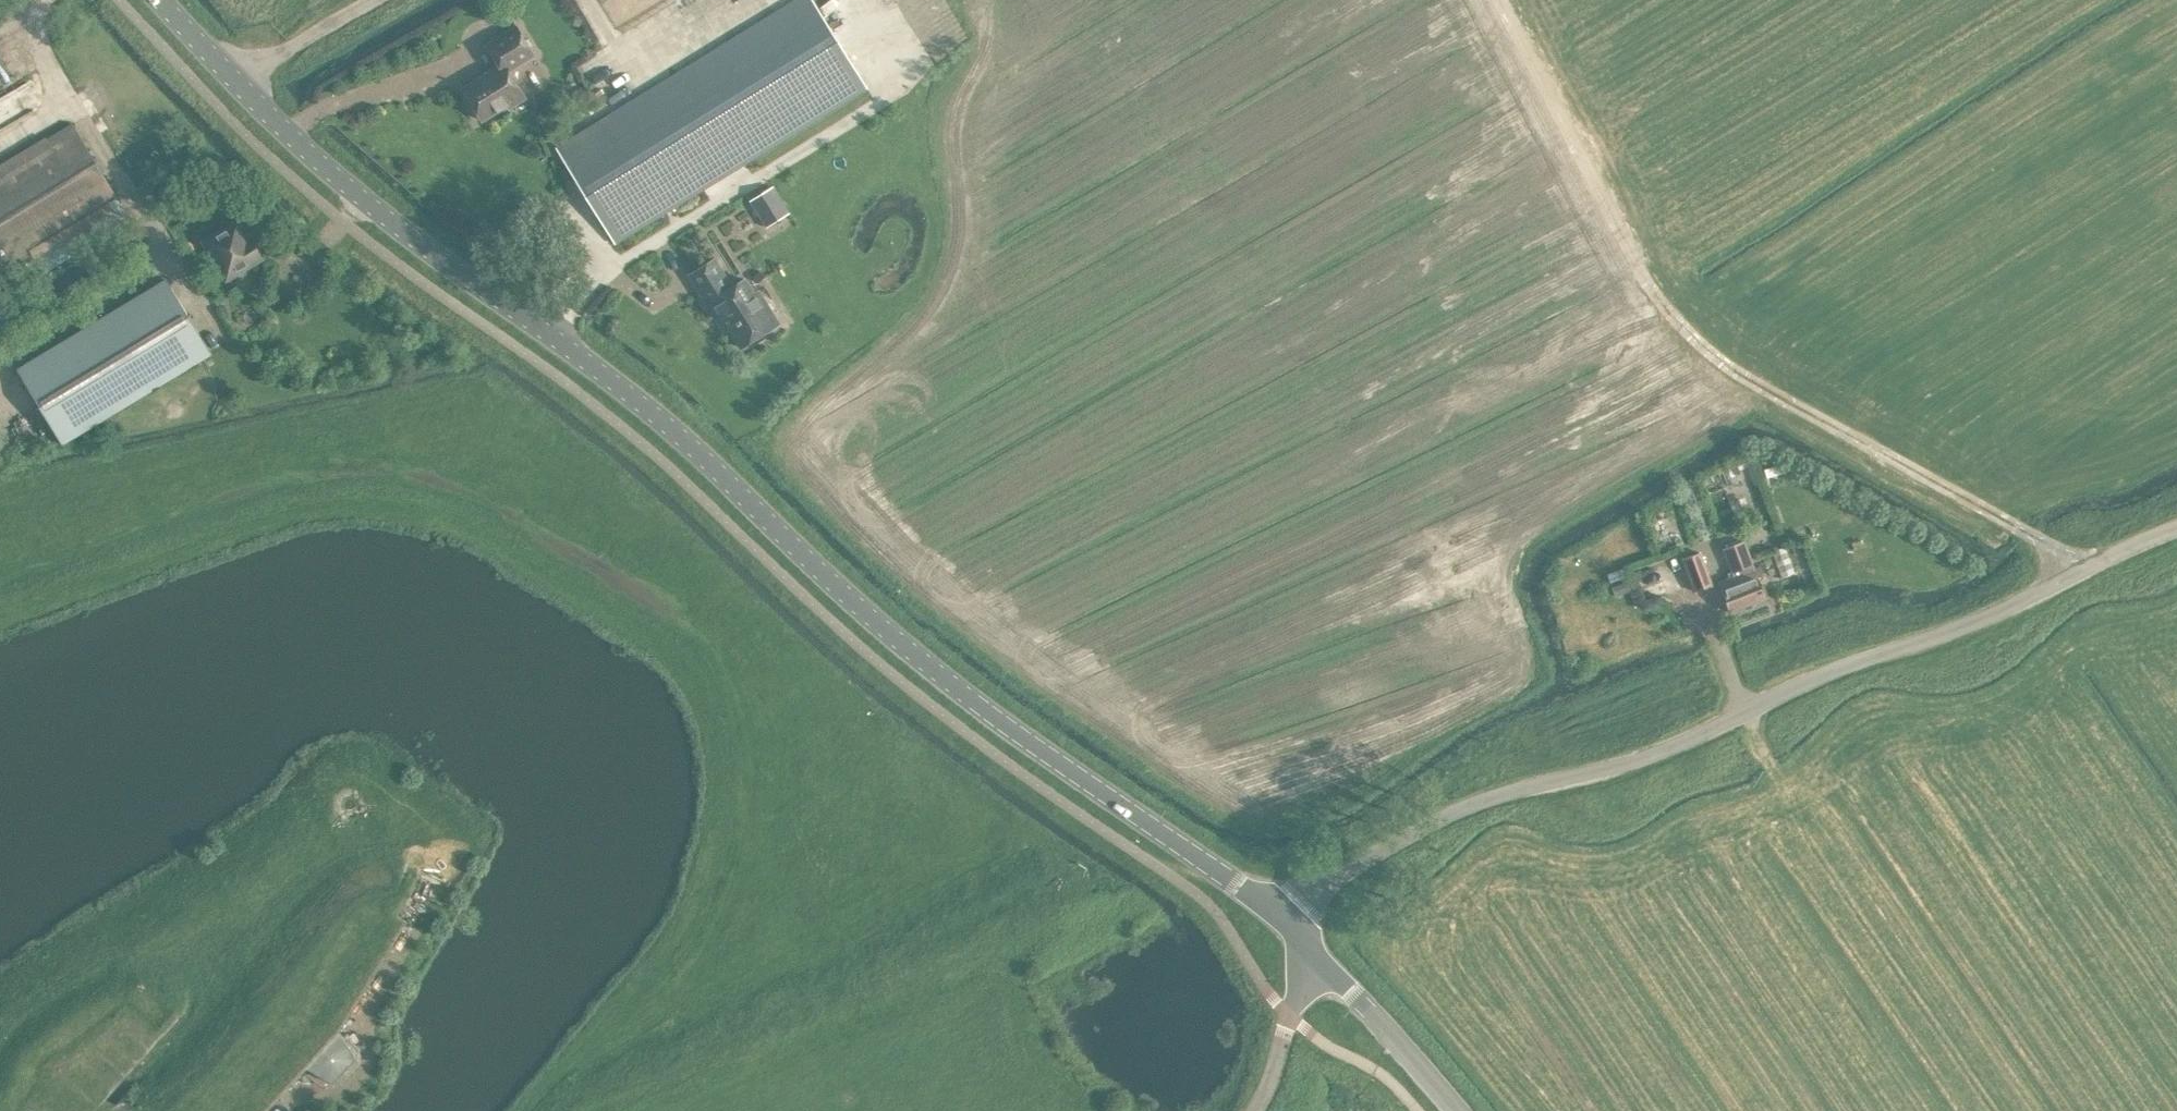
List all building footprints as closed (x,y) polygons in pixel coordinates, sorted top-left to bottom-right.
[(556,146),(615,242),(866,87),(812,0),(793,0),(556,146)] [(499,65),(462,87),(472,103),(470,106),(476,115),(479,115),(482,119),(507,103),(509,106),(525,97),(508,70),(534,54),(516,25),(486,44),(499,65)] [(14,41),(0,48),(0,83),(28,67),(14,41)] [(38,98),(28,81),(0,96),(0,119),(38,98)] [(119,200),(73,123),(0,166),(0,271),(119,200)] [(748,195),(765,220),(783,207),(766,182),(748,195)] [(226,277),(262,256),(250,237),(247,238),(237,220),(204,240),(226,277)] [(713,257),(688,273),(715,317),(720,314),(740,346),(773,326),(744,277),(731,285),(713,257)] [(63,445),(213,355),(169,281),(19,370),(63,445)] [(1763,598),(1756,577),(1763,574),(1759,564),(1753,567),(1751,563),(1752,563),(1743,539),(1722,547),(1732,574),(1717,580),(1729,610),(1763,598)] [(1682,555),(1691,581),(1704,577),(1696,551),(1682,555)] [(305,1068),(309,1070),(304,1076),(323,1086),(331,1088),(338,1085),(359,1062),(361,1053),(358,1048),(347,1032),(342,1035),(338,1032),(405,921),(396,916),(402,907),(391,902),(388,902),(384,901),(381,901),(377,901),(374,902),(371,903),(367,904),(364,905),(361,907),(358,909),(356,911),(353,914),(351,917),(299,1002),(199,1110),(265,1110),(305,1068)]
